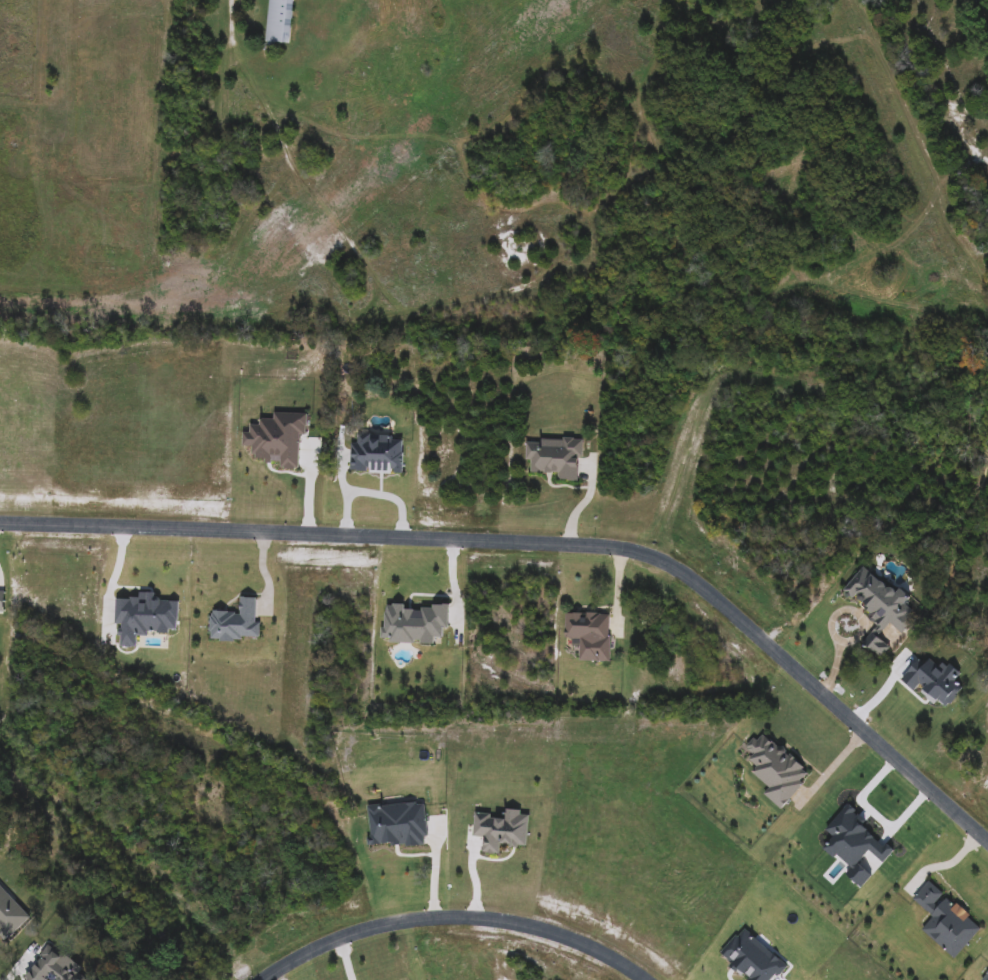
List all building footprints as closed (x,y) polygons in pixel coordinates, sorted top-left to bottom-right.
[(264,43),(266,0),(291,0),(289,45),(264,43)]
